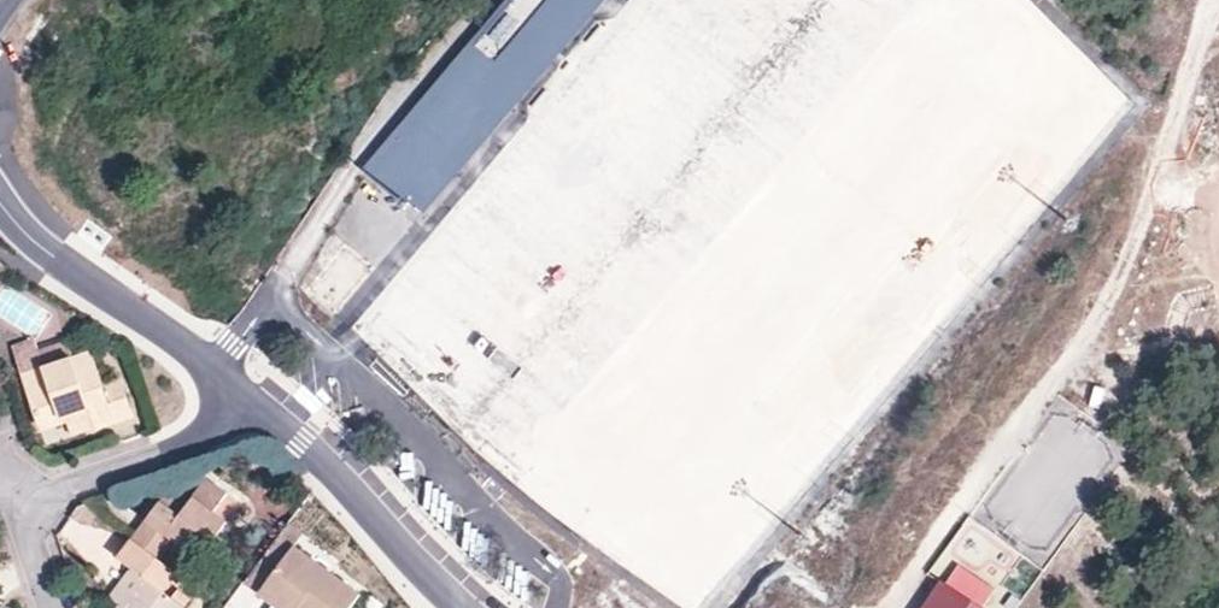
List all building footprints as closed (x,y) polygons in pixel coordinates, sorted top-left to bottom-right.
[(601,0),(553,0),(479,88),(472,96),(484,107),(471,122),(476,127),(438,172),(449,181),(601,0)] [(456,68),(479,88),(553,0),(513,0),(456,68)] [(479,88),(456,68),(448,77),(472,96),(479,88)] [(472,96),(448,77),(369,170),(404,200),(406,197),(423,211),(449,181),(438,172),(476,127),(471,122),(484,107),(472,96)] [(307,290),(336,314),(374,269),(345,245),(307,290)] [(20,373),(43,366),(35,340),(12,347),(20,373)] [(131,416),(118,377),(101,383),(90,351),(43,366),(20,373),(38,427),(64,418),(87,411),(93,429),(131,416)] [(70,436),(93,429),(87,411),(64,418),(70,436)] [(182,505),(165,492),(129,539),(158,560),(173,540),(196,558),(225,519),(212,509),(224,492),(204,477),(182,505)] [(1077,523),(1061,504),(1049,514),(1035,496),(1006,519),(1036,556),(1077,523)] [(293,543),(301,532),(284,520),(245,574),(262,586),(293,543)] [(2,536),(0,537),(0,558),(8,555),(2,536)] [(129,539),(115,557),(128,566),(139,575),(119,603),(115,607),(186,607),(160,589),(174,572),(158,560),(129,539)] [(293,543),(262,586),(255,595),(272,607),(347,607),(358,594),(293,543)] [(957,564),(944,585),(978,607),(982,607),(995,589),(957,564)] [(139,575),(128,566),(107,594),(119,603),(139,575)] [(255,595),(262,586),(245,574),(239,582),(255,595)] [(944,585),(941,583),(924,607),(978,607),(944,585)]
